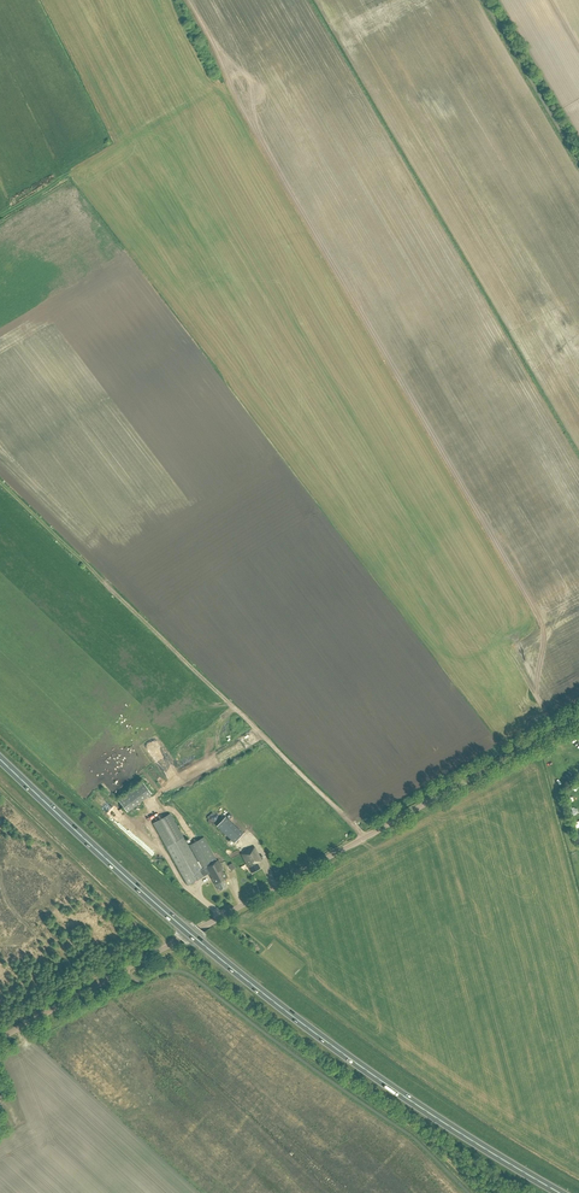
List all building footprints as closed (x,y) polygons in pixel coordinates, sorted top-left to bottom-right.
[(204,704),(200,708),(203,712),(210,705),(203,698),(201,700),(204,704)] [(211,743),(220,740),(217,733),(208,737),(211,743)] [(241,739),(226,745),(228,752),(244,746),(241,739)] [(136,788),(111,805),(117,815),(142,798),(136,788)] [(93,798),(87,803),(93,810),(99,805),(93,798)] [(201,867),(189,845),(184,837),(171,814),(153,823),(166,846),(166,847),(188,885),(208,873),(209,874),(218,890),(219,889),(220,890),(227,886),(224,880),(228,878),(228,877),(218,860),(217,859),(205,837),(204,837),(190,845),(202,866),(201,867)] [(235,843),(244,833),(226,817),(217,827),(235,843)] [(251,873),(260,868),(257,863),(262,860),(254,847),(241,854),(251,873)] [(245,868),(242,858),(235,860),(241,877),(247,875),(245,868)]
